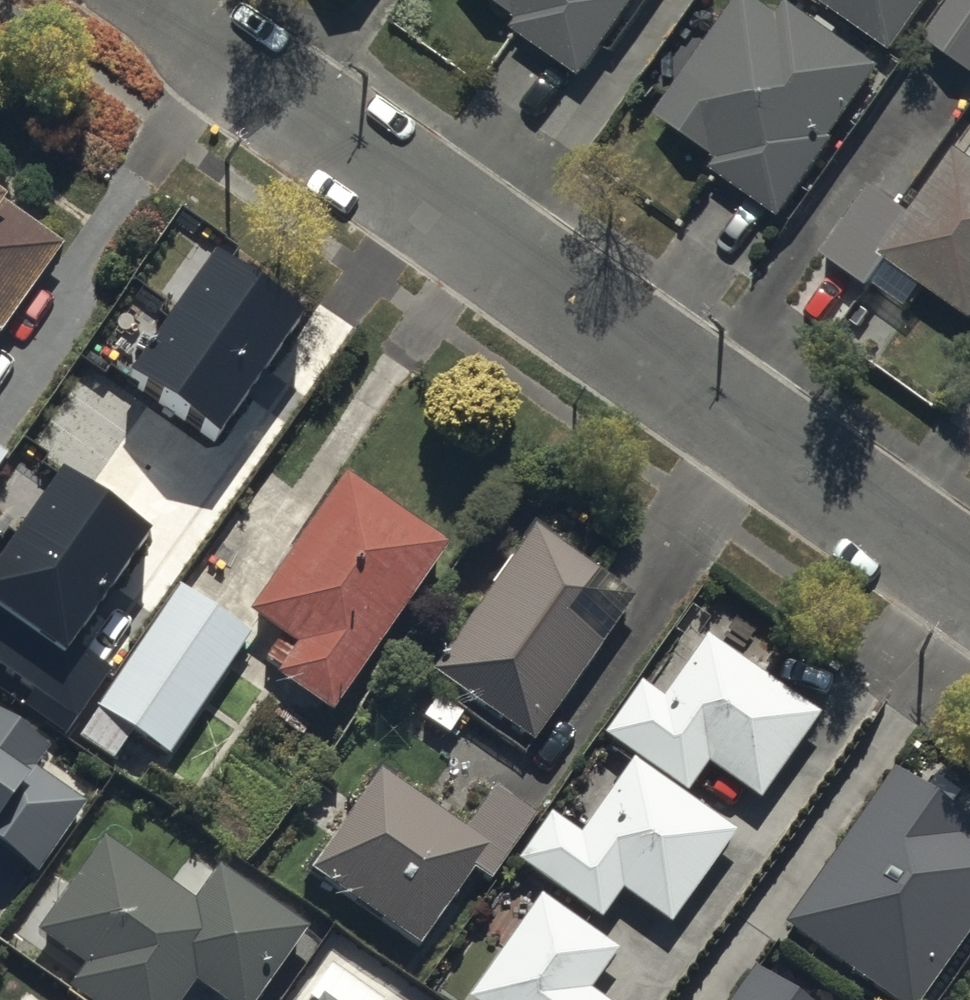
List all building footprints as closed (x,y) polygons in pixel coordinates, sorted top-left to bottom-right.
[(525,30),(519,39),(587,86),(638,12),(636,11),(644,0),(481,0),(525,30)] [(896,64),(941,0),(834,0),(824,15),(896,64)] [(930,56),(969,83),(969,0),(930,56)] [(747,2),(659,129),(721,172),(715,180),(786,229),(889,82),(818,33),(819,32),(793,14),(783,27),(747,2)] [(894,276),(969,328),(969,165),(961,159),(917,222),(869,190),(818,264),(875,303),(894,276)] [(61,231),(0,189),(0,319),(61,231)] [(127,377),(217,441),(310,310),(220,246),(127,377)] [(238,599),(286,632),(267,661),(330,705),(350,676),(448,535),(336,458),(238,599)] [(72,713),(107,663),(75,641),(154,526),(65,466),(0,560),(0,664),(72,713)] [(424,669),(531,743),(628,603),(521,529),(424,669)] [(86,703),(167,758),(254,632),(173,576),(86,703)] [(712,620),(661,694),(629,672),(597,718),(685,779),(703,753),(749,785),(815,691),(712,620)] [(29,755),(46,730),(0,698),(0,840),(34,863),(83,792),(29,755)] [(626,747),(575,821),(543,799),(511,845),(599,906),(617,880),(663,912),(729,817),(626,747)] [(907,999),(923,999),(969,932),(969,822),(883,763),(779,912),(907,999)] [(308,867),(416,941),(476,854),(369,780),(308,867)] [(188,888),(96,825),(32,918),(80,951),(63,976),(98,999),(169,999),(192,967),(239,999),(242,999),(302,913),(213,852),(188,888)] [(596,985),(585,978),(614,936),(536,881),(460,990),(475,999),(618,999),(596,985)] [(741,965),(716,999),(792,999),(741,965)] [(31,983),(20,999),(56,999),(31,983)] [(318,985),(308,999),(339,999),(318,985)]
